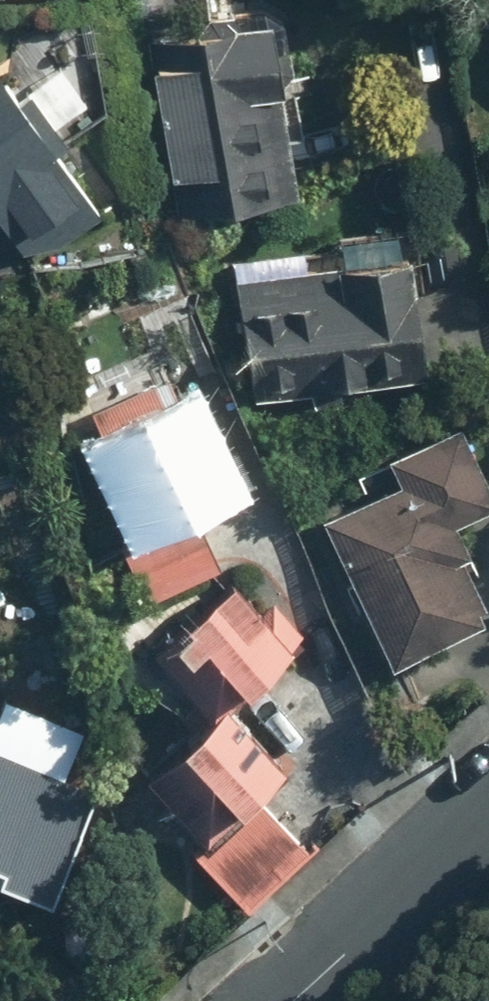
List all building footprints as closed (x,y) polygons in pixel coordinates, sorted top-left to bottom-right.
[(283,201),(255,29),(139,48),(167,220),(283,201)] [(15,265),(96,216),(12,79),(0,79),(0,246),(15,265)] [(402,264),(229,283),(242,399),(414,381),(402,264)] [(137,390),(65,422),(149,605),(218,574),(186,503),(212,491),(176,411),(151,422),(137,390)] [(389,489),(312,524),(380,672),(476,628),(431,529),(478,508),(443,432),(377,462),(389,489)] [(274,604),(256,620),(223,585),(143,659),(197,717),(294,626),(274,604)] [(271,767),(214,709),(130,791),(187,849),(271,767)] [(30,911),(76,797),(0,766),(0,898),(30,911)]
